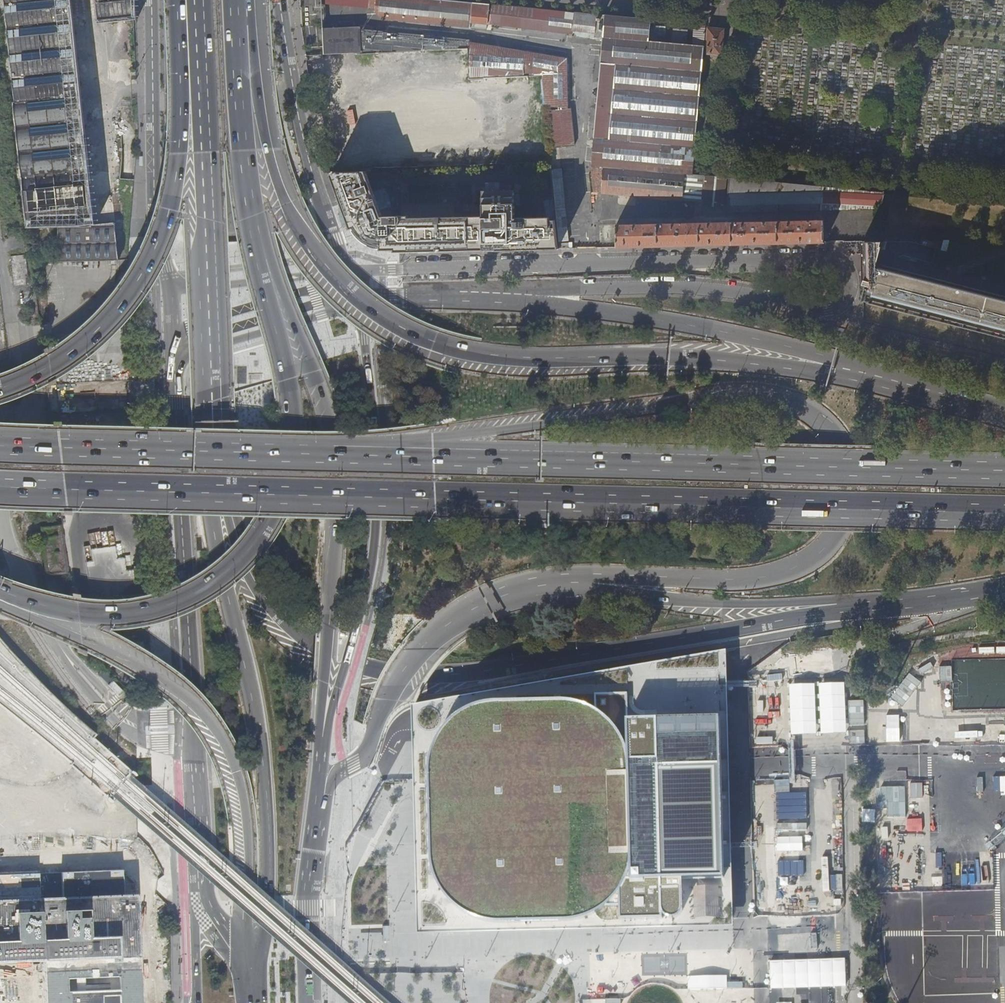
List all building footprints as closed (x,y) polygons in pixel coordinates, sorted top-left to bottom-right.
[(16,102),(15,102),(15,109),(18,129),(28,225),(60,224),(61,229),(88,228),(117,227),(113,184),(89,185),(88,178),(93,173),(94,173),(96,173),(97,173),(99,172),(99,170),(99,168),(99,166),(98,165),(96,164),(94,164),(93,165),(92,165),(87,162),(83,128),(87,123),(89,124),(91,124),(92,123),(94,120),(94,119),(94,117),(92,115),(88,115),(86,116),(81,112),(77,78),(82,73),(84,74),(87,73),(88,72),(89,71),(90,69),(89,67),(88,66),(87,65),(86,65),(84,65),(82,65),(82,66),(76,62),(72,29),(77,24),(80,25),(81,25),(82,24),(84,23),(84,22),(85,19),(84,17),(82,16),(79,15),(78,16),(76,17),(71,13),(70,0),(5,0),(16,102)] [(100,20),(100,19),(134,16),(134,0),(97,0),(98,17),(98,20),(100,20)] [(706,26),(697,25),(694,27),(692,45),(648,41),(650,20),(444,0),(366,0),(365,7),(372,7),(383,20),(471,28),(471,23),(514,27),(515,24),(573,31),(595,33),(594,37),(603,38),(592,164),(595,193),(690,201),(693,175),(706,26)] [(573,34),(573,31),(515,24),(514,27),(573,34)] [(324,43),(325,56),(356,54),(362,54),(361,30),(361,28),(332,29),(324,29),(324,43)] [(724,30),(709,29),(707,53),(721,54),(724,30)] [(361,30),(362,54),(468,49),(469,43),(469,40),(361,30)] [(542,76),(544,106),(567,108),(566,60),(469,43),(468,49),(469,80),(480,79),(485,79),(542,76)] [(576,146),(572,109),(550,112),(554,148),(576,146)] [(392,253),(401,253),(400,230),(400,221),(400,219),(385,219),(377,193),(387,190),(386,182),(373,181),(370,170),(332,172),(334,181),(339,199),(345,217),(346,220),(350,227),(355,234),(363,241),(366,243),(372,247),(378,249),(381,251),(387,252),(392,253)] [(552,172),(555,208),(566,207),(562,171),(552,172)] [(693,175),(690,201),(703,202),(705,176),(693,175)] [(728,178),(708,176),(705,206),(725,208),(728,178)] [(728,178),(727,201),(787,197),(788,184),(729,178),(728,178)] [(884,206),(885,193),(788,184),(787,197),(884,206)] [(559,246),(559,244),(558,242),(557,226),(556,219),(548,220),(548,217),(516,219),(515,190),(505,191),(506,210),(507,251),(523,250),(559,249),(559,246)] [(416,253),(507,251),(506,210),(505,191),(483,192),(484,213),(491,212),(492,218),(485,219),(485,217),(479,218),(479,213),(456,214),(455,204),(400,207),(401,219),(400,219),(400,221),(400,230),(401,253),(410,253),(409,251),(416,251),(416,253)] [(726,213),(884,210),(884,206),(787,197),(727,201),(726,213)] [(566,207),(555,208),(556,219),(557,226),(558,242),(569,242),(566,207)] [(805,244),(825,244),(824,220),(778,221),(778,245),(805,244)] [(755,245),(778,245),(778,221),(732,222),(733,245),(755,245)] [(699,223),(700,246),(718,246),(733,245),(732,222),(699,223)] [(699,223),(688,224),(657,224),(658,247),(700,246),(699,223)] [(658,247),(657,224),(616,225),(617,248),(658,247)] [(88,259),(120,259),(117,227),(88,228),(88,259)] [(61,260),(88,259),(88,228),(61,229),(61,260)] [(881,246),(880,246),(881,242),(862,243),(862,257),(862,263),(862,284),(866,285),(865,289),(873,291),(870,304),(1004,338),(1004,303),(875,270),(878,258),(881,246)] [(29,285),(25,255),(11,257),(14,286),(29,285)] [(730,926),(733,926),(728,684),(728,666),(727,651),(412,707),(413,712),(413,735),(414,741),(415,790),(417,853),(419,933),(489,932),(547,931),(627,929),(730,926)] [(814,931),(835,930),(829,677),(815,677),(815,684),(803,685),(804,755),(783,756),(784,772),(794,772),(794,790),(803,790),(804,815),(811,814),(814,931)] [(770,695),(755,695),(756,713),(771,713),(770,695)] [(906,809),(880,810),(882,898),(908,897),(906,809)] [(396,843),(384,844),(384,858),(397,858),(396,843)] [(141,957),(139,921),(138,893),(125,894),(124,869),(63,871),(64,897),(41,898),(40,872),(0,874),(0,962),(42,961),(43,1002),(143,1002),(141,957)] [(665,978),(677,979),(677,970),(674,970),(675,961),(665,961),(665,978)] [(826,993),(841,992),(840,975),(826,975),(826,993)]
